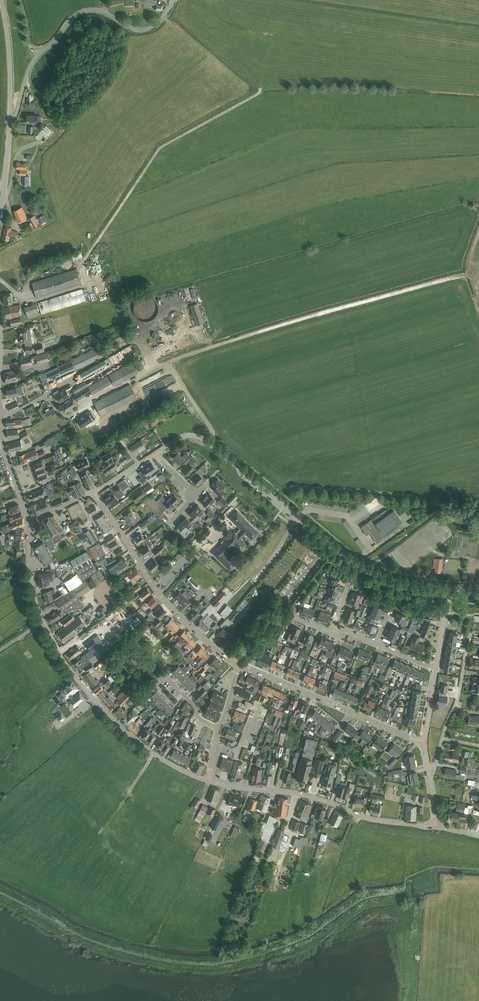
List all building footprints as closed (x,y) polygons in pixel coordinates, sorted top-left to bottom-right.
[(136,2),(156,6),(155,10),(162,11),(163,5),(156,4),(157,1),(154,0),(136,0),(136,2)] [(46,125),(42,130),(35,137),(39,140),(45,133),(48,136),(50,134),(52,136),(53,134),(51,132),(52,131),(46,125)] [(16,169),(20,169),(19,175),(26,175),(26,170),(27,163),(16,162),(16,169)] [(19,222),(27,218),(22,207),(14,211),(19,222)] [(34,215),(28,218),(34,228),(40,224),(34,215)] [(43,215),(37,219),(40,224),(44,221),(44,220),(46,219),(43,215)] [(11,228),(5,227),(2,240),(9,241),(9,237),(16,239),(17,237),(19,237),(20,233),(17,233),(17,232),(11,231),(11,228)] [(92,275),(100,294),(104,293),(104,294),(110,292),(101,268),(93,271),(95,274),(92,275)] [(76,269),(32,283),(37,298),(81,284),(76,269)] [(42,314),(86,301),(82,289),(38,303),(42,314)] [(169,303),(175,299),(171,293),(165,297),(169,303)] [(5,304),(12,303),(11,295),(3,296),(5,304)] [(146,320),(149,319),(152,318),(155,315),(157,312),(158,309),(158,305),(156,302),(154,299),(151,297),(148,295),(144,295),(141,296),(138,298),(135,300),(134,303),(133,307),(133,310),(134,313),(136,316),(139,318),(142,320),(146,320)] [(39,315),(36,306),(36,303),(24,307),(28,319),(39,315)] [(3,308),(5,319),(11,318),(22,316),(20,305),(9,307),(3,308)] [(31,335),(28,335),(27,329),(19,330),(20,343),(27,342),(28,346),(25,346),(26,352),(32,352),(31,335)] [(41,344),(43,348),(58,343),(54,334),(43,338),(44,341),(41,342),(41,344)] [(43,348),(41,344),(35,347),(37,353),(44,351),(43,348)] [(71,360),(75,370),(103,357),(98,347),(71,360)] [(45,353),(36,356),(38,363),(47,360),(45,353)] [(32,364),(30,358),(19,361),(21,368),(32,364)] [(109,363),(107,359),(104,360),(80,374),(83,379),(107,365),(109,363)] [(138,370),(144,367),(140,359),(134,363),(135,364),(138,370)] [(75,370),(71,360),(39,376),(42,383),(44,386),(49,383),(48,383),(75,370)] [(121,361),(107,370),(109,372),(123,363),(121,361)] [(137,373),(132,362),(109,375),(115,385),(137,373)] [(16,370),(3,373),(5,384),(18,381),(16,370)] [(107,375),(88,387),(91,392),(92,394),(111,382),(107,375)] [(85,382),(80,385),(72,390),(75,394),(87,386),(85,382)] [(94,403),(102,417),(137,399),(130,385),(94,403)] [(16,388),(6,390),(8,397),(23,393),(21,386),(16,388)] [(73,396),(76,402),(91,392),(88,387),(73,396)] [(69,396),(65,388),(60,392),(60,393),(55,396),(59,402),(69,396)] [(77,406),(72,398),(61,405),(66,413),(77,406)] [(8,406),(10,412),(19,408),(17,402),(8,406)] [(76,420),(77,421),(78,422),(77,423),(80,427),(81,426),(82,428),(93,420),(95,418),(91,412),(88,413),(88,412),(80,417),(76,420)] [(21,419),(13,420),(14,427),(22,427),(27,425),(26,422),(25,419),(21,419)] [(18,438),(18,430),(7,431),(7,439),(18,438)] [(26,431),(20,435),(23,440),(29,436),(28,434),(30,432),(28,430),(26,431)] [(125,431),(121,434),(119,435),(122,440),(128,435),(125,431)] [(44,442),(40,445),(41,448),(46,446),(46,447),(56,442),(54,436),(47,439),(47,440),(44,442)] [(22,449),(20,440),(8,444),(10,452),(22,449)] [(132,452),(144,445),(141,440),(129,447),(132,452)] [(35,450),(19,456),(22,464),(38,457),(45,455),(43,451),(37,454),(35,450)] [(57,463),(61,461),(61,460),(57,450),(53,451),(54,456),(56,455),(57,459),(56,459),(57,463)] [(103,470),(114,462),(112,459),(113,458),(109,452),(103,457),(106,461),(99,465),(103,470)] [(120,463),(127,458),(122,452),(119,455),(120,456),(116,458),(120,463)] [(185,454),(182,457),(178,453),(173,458),(179,465),(183,461),(184,462),(190,456),(187,454),(186,455),(185,454)] [(192,456),(189,459),(184,464),(186,466),(182,470),(188,476),(195,468),(191,465),(196,461),(196,458),(195,457),(194,458),(192,456)] [(36,471),(44,467),(46,467),(43,459),(36,461),(37,463),(33,465),(36,471)] [(90,465),(87,459),(76,465),(79,470),(90,465)] [(114,462),(103,470),(106,475),(118,467),(117,466),(120,464),(117,460),(114,462)] [(141,485),(151,477),(149,474),(155,470),(152,464),(138,473),(141,477),(137,480),(141,485)] [(45,470),(44,467),(36,471),(38,476),(46,473),(54,471),(54,470),(49,472),(48,469),(45,470)] [(204,472),(200,468),(195,472),(197,475),(192,480),(198,486),(204,479),(200,475),(204,472)] [(61,472),(62,473),(56,476),(58,480),(63,477),(62,475),(64,473),(68,470),(67,469),(65,470),(61,472)] [(55,475),(54,471),(46,473),(38,476),(40,482),(42,482),(43,484),(46,483),(45,480),(48,479),(47,476),(50,475),(50,477),(55,475)] [(90,474),(89,475),(82,478),(87,487),(94,483),(90,474)] [(115,492),(114,493),(118,499),(120,498),(125,495),(122,491),(129,486),(124,479),(117,484),(119,487),(114,490),(115,492)] [(213,490),(220,497),(224,492),(222,489),(225,486),(218,479),(212,485),(215,488),(213,490)] [(80,482),(75,484),(80,495),(85,493),(80,482)] [(144,488),(142,490),(142,488),(131,496),(135,502),(146,494),(147,493),(148,493),(155,488),(151,483),(144,488)] [(69,487),(70,487),(69,487),(68,488),(66,489),(68,493),(72,491),(75,498),(80,495),(75,484),(69,487)] [(46,494),(43,488),(27,495),(29,501),(46,494)] [(169,498),(175,505),(180,500),(175,496),(178,494),(174,489),(169,494),(171,496),(169,498)] [(113,506),(115,504),(118,502),(117,500),(117,499),(113,493),(112,493),(111,492),(108,495),(108,496),(103,500),(108,506),(111,504),(113,506)] [(205,498),(212,504),(215,502),(217,504),(218,503),(222,507),(224,505),(220,500),(219,499),(217,501),(216,501),(216,500),(209,493),(205,498)] [(167,501),(165,499),(162,496),(156,501),(159,504),(160,504),(163,508),(166,505),(170,509),(175,505),(169,498),(167,501)] [(238,498),(236,496),(228,505),(230,507),(238,498)] [(212,504),(205,498),(201,502),(208,509),(212,504)] [(54,508),(63,503),(62,499),(53,504),(54,508)] [(50,510),(49,509),(46,500),(31,505),(35,516),(50,510)] [(9,511),(10,513),(3,516),(4,519),(8,517),(21,512),(21,510),(18,504),(10,508),(11,510),(9,511)] [(87,509),(91,516),(98,512),(95,505),(87,509)] [(194,510),(200,516),(203,518),(204,516),(202,514),(205,512),(198,505),(194,510)] [(368,534),(369,533),(377,543),(400,527),(397,523),(401,521),(394,510),(389,513),(386,509),(361,527),(365,532),(366,531),(368,534)] [(200,516),(194,510),(190,514),(196,520),(200,516)] [(137,520),(133,514),(131,511),(124,516),(131,525),(137,520)] [(234,531),(230,536),(213,553),(230,570),(237,563),(227,553),(234,546),(239,551),(247,544),(241,538),(245,534),(252,540),(259,533),(237,511),(229,518),(240,528),(236,533),(234,531)] [(49,516),(47,517),(42,520),(51,536),(62,530),(53,514),(49,517),(49,516)] [(104,514),(99,517),(103,524),(108,521),(104,514)] [(103,524),(99,517),(94,520),(99,527),(103,524)] [(0,527),(0,529),(1,532),(3,532),(3,533),(9,531),(8,529),(13,528),(13,529),(23,526),(22,518),(11,523),(0,527)] [(198,525),(197,524),(193,520),(191,522),(186,518),(182,522),(188,528),(191,525),(194,529),(198,525)] [(147,519),(144,521),(139,524),(142,529),(147,526),(147,525),(150,523),(147,519)] [(108,521),(103,524),(99,527),(103,534),(113,528),(108,521)] [(188,528),(182,522),(178,526),(182,531),(180,533),(185,538),(189,534),(186,530),(188,528)] [(79,534),(83,532),(79,524),(75,526),(79,534)] [(62,530),(51,536),(43,540),(48,549),(56,545),(54,542),(61,539),(66,536),(62,530)] [(95,536),(92,531),(90,533),(89,531),(84,534),(80,536),(84,542),(87,540),(90,544),(91,545),(98,541),(95,536)] [(104,541),(105,543),(101,545),(102,548),(98,550),(96,547),(89,551),(95,561),(98,560),(102,557),(102,556),(111,551),(107,545),(108,544),(112,550),(119,546),(115,540),(117,539),(114,534),(106,539),(106,540),(104,541)] [(147,537),(145,539),(141,534),(134,538),(138,544),(141,541),(143,544),(149,540),(147,537)] [(193,534),(187,541),(189,542),(195,536),(193,534)] [(118,537),(125,551),(129,549),(122,535),(118,537)] [(149,540),(143,544),(145,547),(140,550),(144,556),(151,551),(149,548),(149,546),(152,544),(149,540)] [(37,554),(47,548),(43,541),(33,546),(37,554)] [(161,545),(153,552),(156,556),(164,548),(161,545)] [(124,552),(120,546),(114,550),(117,556),(124,552)] [(51,554),(47,548),(37,554),(41,561),(51,555),(52,556),(53,555),(52,553),(51,554)] [(97,570),(92,562),(86,551),(70,560),(82,581),(97,570)] [(51,555),(41,561),(44,565),(49,562),(49,564),(50,565),(52,563),(50,561),(54,559),(52,556),(51,555)] [(107,562),(104,564),(107,568),(110,566),(109,565),(115,561),(112,558),(107,562)] [(123,558),(116,563),(119,567),(126,562),(125,562),(126,561),(125,558),(123,559),(123,558)] [(436,565),(434,565),(433,568),(436,568),(435,572),(440,573),(442,559),(437,558),(436,565)] [(55,559),(54,559),(50,561),(52,563),(50,565),(49,564),(51,572),(54,571),(57,569),(58,570),(61,568),(55,559)] [(159,565),(154,560),(147,566),(152,572),(159,565)] [(126,562),(119,567),(113,571),(116,575),(129,566),(126,562)] [(119,567),(116,563),(107,569),(110,573),(113,571),(119,567)] [(297,576),(300,578),(307,567),(303,565),(297,576)] [(128,571),(129,573),(127,574),(133,582),(141,577),(136,568),(131,571),(130,570),(128,571)] [(51,572),(37,574),(38,579),(35,579),(36,582),(38,582),(39,587),(47,585),(46,581),(49,580),(60,575),(58,570),(57,569),(54,571),(51,572)] [(322,577),(321,579),(323,580),(325,581),(328,582),(328,581),(336,585),(337,582),(339,582),(339,580),(335,578),(336,575),(331,574),(329,580),(322,577)] [(91,576),(85,581),(73,589),(79,597),(90,589),(91,589),(97,585),(91,576)] [(328,581),(328,582),(327,584),(330,585),(329,588),(339,591),(339,589),(338,589),(339,586),(336,585),(328,581)] [(134,589),(131,592),(133,594),(137,591),(141,588),(138,584),(133,588),(134,589)] [(229,595),(234,589),(229,585),(224,590),(229,595)] [(178,602),(187,594),(190,590),(186,586),(184,589),(186,591),(185,592),(184,591),(182,594),(179,592),(174,598),(178,602)] [(320,590),(335,596),(337,593),(338,593),(339,591),(329,588),(328,591),(325,589),(324,591),(320,590)] [(54,589),(50,591),(49,590),(43,593),(46,603),(53,601),(53,600),(54,600),(55,600),(63,595),(61,592),(53,597),(53,596),(52,596),(51,594),(56,593),(54,589)] [(151,593),(147,589),(140,594),(143,599),(151,593)] [(191,589),(190,590),(187,594),(178,602),(183,607),(188,601),(189,602),(192,599),(189,596),(194,592),(191,589)] [(54,607),(57,604),(62,611),(60,613),(58,611),(47,617),(51,624),(62,617),(60,614),(67,610),(70,615),(71,614),(83,604),(82,603),(79,599),(78,600),(72,590),(55,601),(52,604),(54,607)] [(334,599),(335,596),(320,590),(319,592),(326,595),(325,598),(324,601),(330,603),(331,600),(335,601),(336,599),(334,599)] [(359,605),(359,606),(358,606),(361,595),(353,592),(349,603),(353,604),(352,607),(355,608),(361,610),(363,605),(361,605),(361,606),(359,605)] [(215,607),(224,598),(219,594),(211,603),(215,607)] [(139,604),(142,607),(147,602),(152,607),(158,602),(153,597),(149,600),(147,597),(139,604)] [(374,605),(372,610),(381,613),(383,607),(380,606),(381,603),(375,601),(373,605),(374,605)] [(306,617),(309,608),(303,606),(304,604),(302,603),(300,609),(302,609),(300,615),(306,617)] [(227,604),(219,614),(225,619),(233,610),(227,604)] [(314,610),(309,608),(306,617),(311,619),(313,613),(316,614),(318,607),(316,606),(314,610)] [(155,613),(156,614),(155,616),(156,618),(158,616),(160,618),(167,612),(162,607),(155,613)] [(318,607),(316,614),(318,615),(317,619),(322,621),(325,612),(320,610),(321,608),(318,607)] [(97,612),(99,615),(96,617),(99,620),(107,614),(102,608),(101,609),(101,608),(99,609),(99,610),(98,611),(97,612)] [(240,612),(236,608),(228,617),(232,621),(240,612)] [(361,610),(355,608),(354,611),(347,608),(343,620),(351,623),(354,614),(359,616),(361,610)] [(196,611),(195,609),(188,617),(192,621),(199,613),(198,613),(200,611),(198,609),(196,611)] [(326,610),(325,612),(322,621),(327,623),(331,612),(326,610)] [(381,613),(372,610),(370,614),(369,614),(367,618),(373,621),(375,618),(378,619),(381,613)] [(408,620),(404,619),(405,616),(397,612),(395,619),(400,621),(399,624),(402,626),(405,627),(408,620)] [(71,614),(70,615),(61,622),(65,627),(57,633),(64,643),(74,635),(77,633),(69,623),(75,619),(71,614)] [(373,622),(365,618),(359,615),(358,619),(364,622),(363,624),(366,625),(364,628),(372,632),(375,625),(372,624),(373,622)] [(79,616),(75,619),(69,623),(77,633),(83,628),(86,625),(79,616)] [(170,628),(175,622),(171,618),(164,626),(166,627),(165,629),(167,631),(170,628)] [(201,618),(199,621),(200,622),(196,626),(205,633),(210,628),(207,625),(202,620),(203,620),(201,618)] [(166,622),(164,620),(157,627),(159,629),(166,622)] [(416,621),(415,622),(412,621),(411,623),(430,631),(432,624),(425,622),(424,625),(420,623),(416,621)] [(179,627),(175,622),(170,628),(172,630),(170,632),(172,634),(179,627)] [(430,631),(411,623),(409,628),(414,631),(415,628),(418,629),(421,630),(420,634),(427,637),(430,631)] [(292,626),(289,633),(286,632),(284,638),(290,640),(291,637),(296,640),(301,630),(292,626)] [(400,632),(399,632),(400,629),(392,626),(389,632),(397,635),(399,636),(400,632)] [(222,629),(217,635),(221,639),(221,638),(226,642),(231,636),(222,629)] [(181,638),(178,642),(176,644),(178,646),(188,635),(183,631),(179,636),(181,638)] [(86,632),(79,637),(82,640),(88,635),(86,632)] [(311,646),(308,644),(312,635),(306,632),(302,641),(306,643),(305,645),(310,648),(311,646)] [(397,635),(389,632),(387,638),(395,641),(397,635)] [(449,639),(448,639),(461,642),(461,640),(457,640),(458,636),(462,637),(462,634),(458,634),(451,633),(450,639),(449,639)] [(98,635),(92,639),(97,645),(102,641),(98,635)] [(188,635),(178,646),(180,648),(185,642),(187,644),(192,639),(188,635)] [(413,640),(412,640),(409,647),(420,652),(423,645),(417,642),(418,641),(420,638),(415,636),(413,640)] [(324,649),(328,641),(322,638),(320,642),(316,641),(314,646),(317,648),(316,649),(319,650),(321,647),(324,649)] [(91,639),(83,645),(88,652),(96,645),(91,639)] [(196,643),(192,639),(187,644),(189,646),(189,647),(191,649),(196,643)] [(449,642),(448,645),(447,645),(447,646),(465,649),(465,647),(460,646),(460,647),(456,646),(457,642),(461,643),(461,642),(448,639),(448,642),(449,642)] [(328,641),(324,649),(327,650),(324,655),(330,658),(335,649),(331,648),(334,643),(328,641)] [(86,654),(92,662),(105,653),(99,644),(86,654)] [(77,646),(66,653),(71,660),(82,652),(77,646)] [(446,651),(446,652),(464,655),(464,654),(459,653),(455,652),(456,648),(460,649),(459,650),(465,651),(465,649),(447,646),(447,648),(448,648),(447,652),(446,651)] [(200,656),(205,651),(201,647),(195,653),(197,654),(198,653),(200,656)] [(338,653),(336,651),(333,657),(338,659),(340,656),(343,658),(347,649),(341,647),(338,653)] [(261,664),(266,654),(263,653),(264,650),(259,648),(256,654),(259,655),(258,657),(256,661),(261,664)] [(347,649),(343,658),(346,659),(344,662),(350,665),(352,659),(350,658),(352,652),(347,649)] [(371,654),(363,651),(359,649),(357,657),(361,659),(362,660),(364,661),(365,660),(368,661),(370,657),(371,657),(372,657),(372,656),(372,655),(371,654)] [(203,658),(199,661),(197,664),(199,666),(201,663),(202,664),(206,660),(205,659),(209,655),(205,651),(200,656),(203,658)] [(447,654),(446,658),(445,658),(458,660),(458,659),(454,658),(455,655),(459,655),(459,656),(463,657),(464,655),(446,652),(446,654),(447,654)] [(268,655),(266,654),(261,664),(267,666),(272,654),(269,653),(268,655)] [(82,658),(80,659),(74,663),(79,670),(91,662),(85,654),(81,657),(82,658)] [(280,658),(278,663),(275,669),(280,672),(283,665),(280,664),(284,655),(282,654),(280,658)] [(378,654),(375,662),(374,664),(385,668),(385,666),(388,658),(378,654)] [(311,667),(313,662),(320,665),(321,663),(317,662),(318,658),(310,655),(308,661),(309,661),(308,665),(311,667)] [(209,665),(210,666),(215,670),(217,668),(218,667),(222,663),(216,657),(211,663),(209,665)] [(471,657),(469,668),(478,669),(478,658),(471,657)] [(458,660),(445,658),(445,660),(446,660),(445,665),(457,667),(457,665),(453,665),(454,661),(457,662),(458,660)] [(293,664),(291,668),(288,667),(285,674),(291,676),(298,661),(294,659),(293,664)] [(275,669),(278,663),(272,660),(269,667),(275,669)] [(395,660),(392,665),(390,664),(385,676),(389,678),(393,668),(396,670),(395,673),(393,677),(395,677),(401,662),(400,663),(397,661),(395,660)] [(298,661),(291,676),(296,679),(299,672),(297,671),(299,666),(298,666),(300,662),(298,661)] [(403,663),(401,662),(395,677),(396,678),(397,674),(399,671),(402,672),(399,680),(400,681),(407,665),(406,664),(406,665),(403,664),(403,663)] [(187,663),(184,665),(181,669),(179,666),(172,672),(177,677),(187,668),(186,668),(189,665),(187,663)] [(87,672),(94,667),(92,664),(84,669),(87,672)] [(409,665),(407,665),(400,681),(401,681),(405,673),(408,675),(406,678),(408,679),(412,668),(408,666),(409,665)] [(305,674),(302,681),(307,683),(310,677),(312,672),(314,668),(311,666),(307,675),(305,674)] [(189,670),(187,668),(177,677),(181,682),(188,676),(185,673),(189,670)] [(418,671),(412,668),(408,679),(409,679),(410,676),(414,677),(412,681),(413,681),(418,671)] [(83,676),(88,682),(88,683),(90,685),(91,684),(93,687),(99,682),(97,679),(96,680),(89,671),(83,676)] [(418,671),(413,681),(415,682),(416,678),(421,680),(424,673),(418,671)] [(310,677),(307,683),(313,686),(316,679),(313,678),(315,673),(314,673),(312,672),(310,677)] [(188,676),(181,682),(185,687),(195,677),(193,675),(190,678),(188,676)] [(245,680),(246,681),(245,682),(256,688),(259,681),(248,676),(247,677),(243,676),(241,681),(244,682),(245,680)] [(195,677),(185,687),(190,691),(196,685),(194,683),(197,680),(195,677)] [(98,685),(99,686),(94,690),(97,694),(101,690),(103,688),(101,687),(104,684),(105,685),(109,682),(106,678),(102,681),(99,684),(98,685)] [(348,680),(345,679),(344,683),(338,697),(343,699),(346,693),(343,691),(344,688),(346,684),(348,680)] [(320,680),(319,683),(317,688),(324,691),(326,685),(328,681),(324,680),(323,682),(320,680)] [(363,682),(358,680),(355,688),(353,692),(356,693),(357,689),(358,686),(361,687),(363,682)] [(63,689),(64,690),(61,692),(66,698),(68,696),(71,699),(68,701),(73,708),(79,704),(78,703),(84,698),(80,693),(79,693),(73,697),(72,695),(78,690),(72,681),(67,685),(67,686),(63,689)] [(368,684),(363,695),(368,697),(373,686),(372,686),(373,682),(370,681),(368,684)] [(341,682),(340,686),(338,689),(335,688),(336,685),(332,683),(329,691),(333,692),(332,694),(338,697),(344,683),(341,682)] [(439,696),(440,696),(439,703),(447,704),(448,697),(446,697),(448,685),(446,685),(446,682),(442,682),(442,684),(441,692),(440,692),(439,696)] [(348,689),(346,693),(343,699),(349,702),(352,695),(348,694),(352,686),(353,684),(350,683),(349,685),(348,689)] [(266,693),(269,687),(263,685),(261,691),(263,692),(262,695),(265,696),(266,693)] [(269,687),(266,693),(272,696),(275,690),(269,687)] [(207,691),(203,688),(194,697),(198,701),(207,691)] [(101,690),(97,694),(102,700),(106,697),(107,697),(109,696),(105,692),(106,691),(103,689),(101,691),(101,690)] [(248,689),(247,692),(245,691),(241,689),(239,695),(248,699),(250,693),(253,695),(255,692),(248,689)] [(421,692),(420,692),(413,691),(413,690),(409,689),(409,692),(412,692),(412,696),(408,695),(408,696),(419,698),(420,695),(421,695),(421,692)] [(275,690),(272,696),(271,699),(273,700),(272,701),(274,702),(272,706),(274,707),(280,692),(275,690)] [(147,695),(149,697),(152,700),(148,703),(150,705),(160,696),(156,691),(152,695),(149,693),(147,695)] [(224,696),(223,696),(214,691),(210,698),(212,699),(204,714),(214,719),(218,712),(216,712),(217,710),(219,710),(222,704),(221,703),(224,696)] [(119,700),(125,694),(122,692),(116,697),(119,700)] [(119,700),(117,702),(119,704),(122,707),(132,696),(128,692),(125,695),(125,694),(119,700)] [(280,692),(274,707),(276,708),(278,704),(279,704),(280,700),(283,701),(283,702),(285,703),(288,698),(285,697),(286,695),(280,692)] [(210,696),(208,694),(200,703),(202,705),(210,696)] [(358,698),(352,695),(349,702),(355,704),(358,698)] [(106,697),(102,700),(107,706),(109,705),(110,706),(114,702),(109,696),(107,697),(106,697)] [(160,696),(150,705),(153,708),(156,705),(158,707),(165,701),(160,696)] [(383,703),(381,707),(378,706),(375,713),(381,715),(389,698),(386,696),(385,698),(383,703)] [(419,698),(408,696),(408,698),(411,699),(411,702),(407,702),(418,704),(419,701),(420,701),(420,698),(419,698)] [(288,700),(286,705),(285,708),(289,710),(291,705),(296,707),(298,703),(297,702),(298,700),(292,697),(291,700),(288,700)] [(365,701),(362,707),(369,710),(371,706),(373,707),(375,702),(369,699),(366,698),(365,701)] [(389,698),(381,715),(387,718),(390,711),(387,710),(389,706),(392,699),(389,698)] [(165,701),(158,707),(160,709),(157,712),(159,715),(169,705),(165,701)] [(117,702),(114,705),(110,709),(112,711),(119,704),(117,702)] [(245,713),(247,708),(250,710),(252,705),(246,702),(244,705),(239,702),(236,709),(245,713)] [(295,716),(299,718),(302,711),(306,712),(309,705),(303,702),(300,709),(298,708),(297,710),(295,716)] [(406,708),(406,709),(417,711),(418,707),(419,707),(419,704),(418,704),(407,702),(407,704),(410,705),(410,708),(406,708)] [(174,710),(169,705),(159,715),(161,717),(165,714),(167,717),(174,710)] [(175,726),(176,727),(178,727),(179,726),(184,729),(189,718),(185,716),(186,714),(189,709),(187,707),(186,707),(184,706),(181,710),(183,711),(180,718),(179,722),(177,721),(175,726)] [(123,710),(121,707),(120,707),(114,712),(121,719),(129,711),(125,708),(123,710)] [(405,714),(405,715),(416,717),(417,713),(418,713),(418,711),(417,711),(406,709),(406,710),(409,711),(409,715),(405,714)] [(132,722),(132,721),(133,720),(138,715),(132,710),(126,716),(126,715),(121,720),(127,726),(132,722)] [(276,710),(273,715),(281,718),(283,713),(276,710)] [(232,718),(241,722),(244,715),(235,711),(232,718)] [(316,720),(320,715),(315,711),(311,716),(316,720)] [(66,718),(61,712),(56,717),(61,722),(66,718)] [(319,722),(316,725),(314,729),(315,730),(320,724),(325,718),(320,715),(316,720),(319,722)] [(405,717),(404,721),(404,725),(411,726),(412,723),(415,723),(416,719),(417,719),(417,717),(416,717),(405,715),(404,717),(405,717)] [(137,718),(135,720),(128,728),(135,735),(140,729),(135,725),(141,718),(139,716),(137,718)] [(478,716),(478,717),(469,716),(468,725),(478,726),(478,716)] [(148,727),(154,720),(151,718),(145,725),(148,727)] [(324,726),(321,729),(319,732),(320,734),(329,722),(325,718),(320,724),(324,726)] [(304,729),(306,725),(306,722),(299,720),(299,723),(297,727),(304,729)] [(234,723),(232,727),(242,732),(246,723),(242,722),(240,726),(239,726),(239,725),(234,723)] [(334,726),(329,722),(320,734),(322,735),(325,732),(327,729),(330,731),(334,726)] [(189,723),(187,727),(183,737),(182,736),(179,741),(183,742),(184,743),(186,738),(191,740),(193,736),(195,730),(196,726),(195,726),(196,725),(193,724),(192,725),(192,724),(189,723)] [(356,730),(348,724),(344,730),(347,732),(352,736),(356,730)] [(146,739),(153,729),(150,728),(148,731),(146,729),(141,736),(144,738),(146,739)] [(155,731),(153,729),(146,739),(149,741),(148,741),(151,743),(156,736),(154,734),(155,731)] [(224,737),(233,740),(236,732),(228,729),(228,730),(227,729),(224,737)] [(343,733),(339,730),(332,740),(337,743),(343,733)] [(361,741),(359,744),(362,746),(361,748),(365,751),(368,746),(364,743),(363,743),(365,741),(367,742),(372,737),(363,731),(359,736),(362,739),(361,741)] [(161,749),(168,739),(165,737),(163,740),(160,739),(156,746),(158,748),(159,747),(161,749)] [(387,743),(378,737),(372,745),(381,751),(376,757),(379,759),(385,751),(383,749),(387,743)] [(170,741),(168,739),(161,749),(163,751),(166,753),(171,746),(173,747),(177,740),(174,738),(172,742),(173,743),(171,745),(168,744),(170,741)] [(302,758),(301,762),(300,762),(296,779),(300,780),(299,782),(304,783),(304,781),(308,782),(312,764),(311,764),(313,758),(312,758),(314,753),(315,753),(317,741),(306,738),(303,750),(304,750),(304,752),(303,752),(302,756),(303,756),(303,758),(302,758)] [(197,750),(194,756),(194,755),(192,758),(194,760),(190,766),(192,767),(191,769),(200,774),(203,769),(202,768),(204,765),(198,761),(199,758),(198,757),(200,752),(201,750),(203,751),(205,747),(200,744),(198,748),(197,750)] [(390,750),(398,756),(402,750),(394,744),(390,750)] [(176,759),(181,750),(178,748),(179,747),(175,745),(174,749),(170,756),(176,759)] [(275,756),(280,758),(283,747),(277,745),(275,756)] [(183,751),(181,750),(176,759),(181,761),(184,754),(182,753),(183,751)] [(184,754),(181,761),(186,764),(190,757),(187,755),(188,753),(185,752),(184,754)] [(453,752),(453,754),(445,753),(443,760),(458,763),(460,753),(453,752)] [(415,767),(414,755),(405,757),(407,768),(415,767)] [(220,769),(229,772),(233,760),(223,757),(220,769)] [(289,783),(291,775),(293,775),(294,771),(296,765),(295,765),(297,758),(294,757),(292,757),(291,764),(289,770),(285,769),(285,771),(282,781),(289,783)] [(390,767),(398,760),(396,758),(388,765),(390,767)] [(315,759),(313,768),(322,770),(324,761),(315,759)] [(243,763),(235,761),(232,772),(229,780),(240,783),(242,775),(240,774),(243,763)] [(327,764),(324,773),(334,776),(335,774),(337,774),(339,767),(327,764)] [(460,776),(456,775),(457,771),(446,768),(445,776),(464,780),(465,776),(460,775),(460,776)] [(334,776),(324,773),(321,785),(331,788),(333,779),(334,777),(336,777),(337,774),(335,774),(334,776)] [(407,776),(407,779),(410,778),(411,784),(418,783),(416,773),(409,774),(410,776),(407,776)] [(263,776),(253,774),(251,785),(258,786),(259,782),(260,782),(262,782),(262,781),(263,776)] [(259,782),(258,786),(263,787),(264,785),(263,785),(263,784),(264,784),(264,783),(266,783),(266,782),(266,781),(266,780),(267,780),(268,775),(264,774),(263,781),(262,781),(262,782),(260,782),(259,782)] [(266,780),(266,781),(266,782),(266,783),(264,783),(264,784),(263,784),(263,785),(264,785),(263,787),(270,788),(272,776),(268,775),(267,780),(266,780)] [(341,784),(339,785),(336,795),(342,797),(345,787),(346,783),(341,782),(341,784)] [(345,787),(342,797),(348,799),(350,790),(353,790),(355,784),(350,783),(348,788),(345,787)] [(207,800),(215,803),(219,789),(211,787),(207,800)] [(374,801),(373,803),(371,803),(369,811),(374,812),(376,801),(378,795),(374,794),(370,794),(373,795),(373,798),(374,798),(374,801)] [(261,795),(259,799),(269,803),(271,798),(261,795)] [(358,795),(357,798),(356,804),(363,805),(363,803),(366,804),(368,798),(364,797),(364,799),(360,798),(361,796),(358,795)] [(378,795),(376,801),(374,812),(378,813),(380,805),(377,804),(378,800),(384,802),(385,796),(378,795)] [(229,804),(241,805),(242,796),(240,796),(239,797),(230,796),(229,804)] [(287,806),(288,799),(278,797),(277,805),(276,817),(286,818),(287,806)] [(192,805),(196,808),(201,800),(196,798),(192,805)] [(250,798),(247,808),(254,810),(257,801),(250,798)] [(269,803),(259,799),(256,808),(266,811),(269,803)] [(306,809),(308,803),(301,800),(295,816),(299,817),(301,814),(302,814),(302,812),(303,812),(304,810),(303,810),(304,808),(306,809)] [(312,805),(308,803),(306,809),(304,808),(303,810),(304,810),(303,812),(302,812),(302,814),(301,814),(299,817),(307,820),(312,805)] [(459,820),(462,804),(458,803),(457,806),(456,810),(456,812),(453,812),(451,818),(459,820)] [(462,804),(459,820),(466,821),(468,815),(464,814),(465,807),(466,804),(462,804)] [(208,808),(203,805),(195,820),(200,823),(208,808)] [(422,807),(417,807),(417,806),(406,805),(405,820),(416,820),(416,813),(422,814),(422,807)] [(314,812),(315,813),(314,816),(323,819),(326,809),(317,806),(317,808),(316,808),(314,812)] [(216,810),(210,807),(206,814),(212,817),(216,810)] [(343,814),(335,811),(329,823),(337,827),(343,814)] [(260,840),(257,851),(264,854),(268,842),(274,827),(278,819),(269,815),(266,824),(260,839),(260,840)] [(261,821),(259,825),(256,833),(261,835),(266,823),(261,821)] [(293,821),(291,827),(298,829),(300,822),(293,821)] [(302,823),(299,832),(305,834),(305,833),(308,825),(302,823)] [(281,830),(278,829),(272,846),(267,860),(274,862),(277,855),(279,849),(280,843),(281,844),(282,841),(281,841),(285,831),(281,830)] [(299,832),(297,831),(294,841),(292,846),(297,847),(296,850),(300,852),(302,845),(303,845),(304,838),(300,836),(300,839),(299,839),(300,835),(304,837),(305,834),(299,832)]
